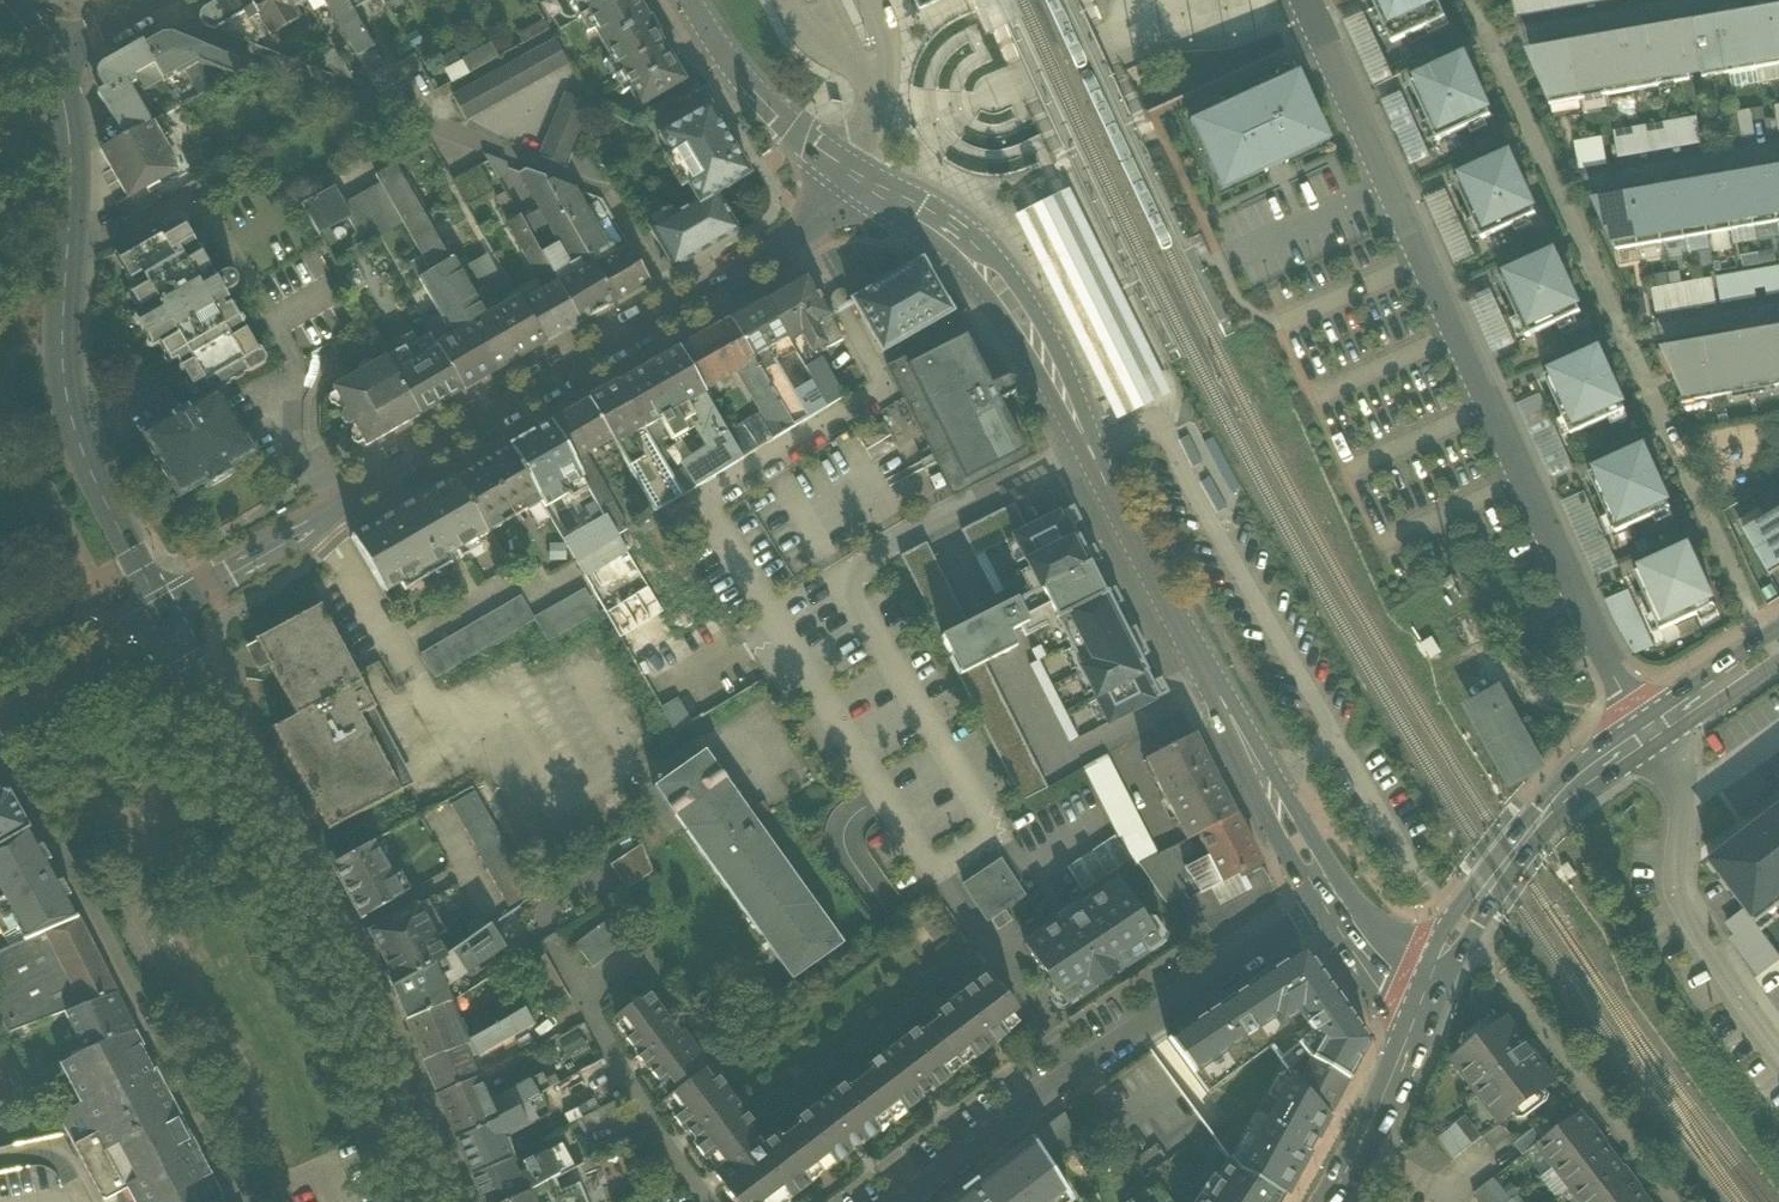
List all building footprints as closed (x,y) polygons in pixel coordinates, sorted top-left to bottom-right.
[(206,28),(214,31),(215,31),(245,13),(254,8),(249,0),(220,0),(205,9),(203,10),(201,13),(200,15),(200,18),(201,21),(202,24),(204,26),(206,28)] [(275,34),(286,27),(301,19),(296,9),(306,3),(305,0),(249,0),(254,8),(258,16),(270,37),(275,34)] [(357,58),(372,49),(349,10),(344,0),(323,0),(357,58)] [(349,10),(367,0),(344,0),(349,10)] [(594,30),(577,0),(570,4),(587,34),(594,30)] [(577,0),(594,30),(602,44),(646,19),(636,0),(577,0)] [(942,0),(913,0),(918,11),(942,0)] [(992,23),(1009,16),(1011,19),(1023,13),(1017,0),(982,0),(992,23)] [(1392,43),(1447,18),(1439,0),(1373,0),(1392,43)] [(1516,18),(1616,0),(1512,0),(1516,18)] [(254,8),(245,13),(249,21),(258,16),(254,8)] [(1778,65),(1778,49),(1773,10),(1747,15),(1757,69),(1778,65)] [(1341,22),(1371,87),(1393,77),(1363,12),(1341,22)] [(1730,74),(1757,69),(1747,15),(1721,19),(1730,74)] [(649,17),(646,19),(602,44),(611,59),(630,91),(639,107),(683,82),(656,36),(659,34),(649,17)] [(301,19),(286,27),(292,38),(307,29),(301,19)] [(1704,79),(1730,74),(1721,19),(1694,24),(1704,79)] [(517,34),(523,45),(549,31),(543,20),(517,34)] [(1697,80),(1704,79),(1694,24),(1688,25),(1682,26),(1691,81),(1697,80)] [(1676,83),(1691,81),(1682,26),(1650,32),(1659,82),(1675,79),(1676,83)] [(281,44),(292,38),(286,27),(275,34),(281,44)] [(164,83),(200,63),(201,62),(207,47),(171,32),(162,33),(142,44),(154,65),(163,81),(164,83)] [(1660,86),(1659,82),(1650,32),(1598,41),(1608,95),(1659,86),(1660,86)] [(555,41),(543,48),(557,71),(568,65),(555,41)] [(1582,100),(1608,95),(1598,41),(1572,45),(1582,100)] [(461,60),(469,75),(499,58),(490,43),(461,60)] [(101,143),(104,150),(149,124),(134,97),(129,88),(136,84),(132,78),(154,65),(142,44),(103,67),(102,68),(100,69),(99,71),(99,73),(98,75),(98,76),(99,78),(100,80),(99,80),(106,91),(98,95),(114,121),(108,125),(101,143)] [(1551,105),(1582,100),(1572,45),(1538,51),(1549,77),(1540,81),(1547,97),(1551,105)] [(252,65),(207,47),(201,62),(200,63),(233,77),(250,68),(252,65)] [(543,48),(532,54),(546,78),(557,71),(543,48)] [(380,62),(372,49),(357,58),(365,71),(380,62)] [(335,78),(352,80),(334,50),(322,57),(335,78)] [(469,75),(461,60),(456,51),(438,61),(451,84),(469,75)] [(532,54),(521,60),(534,84),(546,78),(532,54)] [(414,55),(385,72),(394,86),(422,70),(414,55)] [(1492,116),(1466,57),(1410,82),(1437,141),(1492,116)] [(630,91),(611,59),(604,63),(622,95),(630,91)] [(521,60),(509,66),(523,90),(534,84),(521,60)] [(365,71),(378,95),(394,86),(385,72),(380,62),(365,71)] [(129,88),(134,97),(163,81),(154,65),(132,78),(136,84),(129,88)] [(1757,69),(1759,83),(1778,80),(1778,65),(1757,69)] [(509,66),(498,73),(512,97),(523,90),(509,66)] [(1298,71),(1189,121),(1221,191),(1275,166),(1330,141),(1298,71)] [(498,73),(487,79),(500,103),(512,97),(498,73)] [(487,79),(476,85),(489,109),(500,103),(487,79)] [(476,85),(464,91),(478,115),(489,109),(476,85)] [(464,91),(453,98),(466,122),(478,115),(464,91)] [(1378,101),(1408,167),(1430,157),(1400,91),(1378,101)] [(560,107),(555,119),(550,131),(545,143),(539,157),(564,167),(570,154),(575,142),(580,130),(585,118),(591,105),(565,94),(560,107)] [(720,123),(709,106),(659,135),(698,202),(674,216),(675,218),(655,229),(654,227),(650,229),(673,269),(738,232),(716,194),(750,175),(740,158),(739,159),(718,124),(720,123)] [(1747,112),(1737,114),(1742,140),(1751,138),(1747,112)] [(1742,140),(1737,114),(1725,116),(1730,142),(1742,140)] [(1698,120),(1615,135),(1619,161),(1703,147),(1698,120)] [(177,172),(149,124),(104,150),(101,152),(128,198),(129,200),(144,190),(148,196),(163,187),(160,182),(177,172)] [(1603,137),(1577,141),(1582,168),(1608,163),(1603,137)] [(411,173),(418,185),(440,173),(426,147),(399,163),(406,176),(411,173)] [(507,163),(484,154),(498,180),(507,175),(507,163)] [(1456,181),(1483,240),(1537,215),(1533,206),(1534,206),(1511,156),(1456,181)] [(423,256),(432,272),(437,269),(453,259),(406,176),(399,163),(376,176),(382,186),(402,219),(423,256)] [(453,183),(466,205),(489,192),(476,169),(453,183)] [(1777,214),(1778,213),(1778,170),(1769,171),(1777,214)] [(560,243),(572,264),(579,260),(585,268),(592,264),(546,183),(543,178),(526,171),(521,174),(541,209),(551,227),(560,243)] [(1746,175),(1754,218),(1777,214),(1769,171),(1746,175)] [(1723,179),(1730,222),(1754,218),(1746,175),(1723,179)] [(1700,183),(1707,226),(1730,222),(1723,179),(1700,183)] [(552,181),(546,183),(592,264),(594,268),(612,257),(591,220),(587,214),(574,190),(552,181)] [(1677,187),(1684,230),(1707,226),(1700,183),(1677,187)] [(382,186),(355,202),(374,235),(402,219),(382,186)] [(1654,191),(1661,234),(1684,230),(1677,187),(1654,191)] [(302,207),(326,250),(336,244),(326,229),(347,218),(350,216),(345,207),(334,189),(302,207)] [(116,205),(124,221),(154,205),(148,196),(144,190),(129,200),(128,198),(116,205)] [(1631,195),(1638,238),(1661,234),(1654,191),(1631,195)] [(1595,202),(1614,242),(1638,238),(1631,195),(1595,202)] [(374,235),(355,202),(345,207),(350,216),(347,218),(361,242),(374,235)] [(541,209),(521,220),(531,238),(551,227),(541,209)] [(650,220),(654,227),(655,229),(675,218),(674,216),(669,209),(650,220)] [(1778,223),(1777,214),(1754,218),(1755,227),(1778,223)] [(121,249),(138,279),(139,280),(197,246),(190,235),(189,235),(188,233),(189,227),(184,218),(177,216),(164,224),(163,227),(146,238),(142,237),(121,249)] [(507,224),(545,291),(557,284),(542,257),(541,255),(539,251),(531,238),(521,220),(519,217),(507,224)] [(1755,227),(1754,218),(1730,222),(1732,231),(1755,227)] [(1732,231),(1730,222),(1707,226),(1709,235),(1732,231)] [(1709,235),(1707,226),(1684,230),(1686,239),(1709,235)] [(1686,239),(1684,230),(1661,234),(1663,243),(1686,239)] [(1663,243),(1661,234),(1638,238),(1640,247),(1663,243)] [(1640,247),(1638,238),(1614,242),(1617,251),(1640,247)] [(560,243),(541,255),(542,257),(546,256),(554,251),(569,277),(582,270),(574,267),(572,264),(560,243)] [(180,365),(187,362),(187,361),(245,328),(243,326),(245,322),(242,317),(238,316),(237,315),(236,315),(224,296),(233,290),(237,286),(238,280),(235,276),(229,273),(224,274),(215,280),(204,260),(204,258),(205,253),(202,249),(198,248),(197,246),(139,280),(138,279),(132,283),(135,289),(147,308),(140,312),(159,345),(166,341),(177,360),(180,365)] [(629,247),(612,257),(594,268),(614,304),(650,283),(629,247)] [(130,283),(132,283),(138,279),(121,249),(114,253),(113,257),(122,271),(125,272),(127,274),(126,278),(130,283)] [(554,251),(546,256),(542,257),(557,284),(569,277),(554,251)] [(1501,279),(1528,338),(1582,313),(1578,304),(1555,254),(1535,263),(1521,269),(1501,279)] [(410,264),(419,279),(432,272),(423,256),(410,264)] [(453,259),(437,269),(469,327),(495,372),(545,344),(522,304),(519,298),(502,308),(498,302),(483,311),(453,259)] [(582,270),(585,268),(579,260),(572,264),(574,267),(582,270)] [(875,343),(881,354),(952,312),(946,302),(928,271),(928,270),(922,260),(915,264),(908,268),(908,269),(866,293),(865,293),(858,297),(851,301),(857,311),(876,343),(875,343)] [(557,284),(580,324),(614,304),(594,268),(592,264),(585,268),(582,270),(569,277),(557,284)] [(1763,270),(1766,287),(1768,296),(1778,294),(1778,267),(1763,270)] [(452,337),(469,327),(437,269),(432,272),(419,279),(452,337)] [(1756,289),(1766,287),(1763,270),(1753,272),(1756,289)] [(1757,298),(1756,289),(1753,272),(1717,278),(1720,295),(1722,304),(1757,298)] [(787,339),(789,342),(830,319),(806,276),(765,300),(787,339)] [(1652,289),(1657,315),(1717,305),(1712,278),(1652,289)] [(580,324),(557,284),(545,291),(522,304),(545,344),(580,324)] [(170,364),(177,360),(166,341),(159,345),(140,312),(147,308),(135,289),(128,294),(127,298),(129,302),(134,302),(139,313),(134,315),(133,322),(136,326),(140,327),(148,340),(146,344),(148,347),(153,348),(158,345),(164,356),(163,359),(165,363),(170,364)] [(760,355),(774,347),(787,339),(765,300),(729,321),(752,359),(760,355)] [(842,341),(830,319),(789,342),(793,349),(804,343),(810,352),(813,351),(814,352),(823,347),(825,351),(842,341)] [(729,321),(716,328),(740,370),(753,363),(754,362),(752,359),(729,321)] [(1036,456),(1006,398),(1012,396),(1014,393),(1016,388),(1015,383),(1011,380),(1007,379),(1003,380),(998,382),(969,325),(886,367),(953,498),(1036,456)] [(438,348),(463,391),(495,372),(469,327),(452,337),(437,345),(438,348)] [(251,339),(245,328),(187,361),(187,362),(205,392),(208,390),(212,396),(219,392),(230,385),(231,382),(234,380),(237,381),(244,377),(245,374),(248,372),(251,373),(265,365),(267,359),(261,349),(255,348),(250,340),(251,339)] [(703,392),(740,370),(716,328),(678,350),(702,392),(703,392)] [(1778,387),(1778,330),(1705,343),(1715,398),(1734,395),(1733,390),(1775,382),(1776,387),(1778,387)] [(789,342),(787,339),(774,347),(779,357),(793,349),(789,342)] [(793,350),(798,359),(810,352),(804,343),(793,349),(793,350)] [(1696,401),(1715,398),(1705,343),(1669,350),(1681,376),(1675,379),(1684,399),(1695,397),(1696,401)] [(396,353),(389,358),(421,415),(463,391),(438,348),(413,363),(405,348),(398,352),(396,353)] [(678,350),(618,384),(645,429),(652,425),(673,413),(693,401),(704,395),(703,392),(702,392),(678,350)] [(1662,351),(1675,379),(1681,376),(1669,350),(1662,351)] [(813,351),(810,352),(798,359),(815,388),(816,387),(827,407),(842,399),(833,384),(816,355),(814,352),(813,351)] [(1546,377),(1572,435),(1626,411),(1623,404),(1624,404),(1600,352),(1552,373),(1553,374),(1546,377)] [(754,362),(760,374),(779,405),(792,429),(807,420),(774,363),(772,362),(766,365),(760,355),(752,359),(754,362)] [(367,446),(421,415),(389,358),(388,357),(388,358),(333,388),(346,411),(343,413),(342,419),(344,424),(350,425),(353,424),(367,446)] [(198,396),(205,392),(187,362),(180,365),(179,369),(181,374),(186,374),(187,377),(186,381),(194,395),(198,396)] [(764,414),(779,405),(760,374),(751,379),(749,386),(764,414)] [(631,437),(644,430),(645,429),(618,384),(589,401),(612,440),(611,440),(615,446),(631,437)] [(803,395),(814,415),(827,407),(816,387),(815,388),(803,395)] [(142,436),(179,500),(204,485),(207,491),(234,475),(231,470),(256,455),(219,392),(212,396),(188,409),(187,408),(171,417),(172,418),(142,436)] [(704,395),(693,401),(699,410),(697,418),(701,425),(716,451),(726,469),(742,460),(728,436),(728,435),(704,395)] [(549,424),(572,462),(584,456),(611,440),(612,440),(589,401),(549,424)] [(685,434),(701,425),(697,418),(699,410),(693,401),(673,413),(683,431),(685,434)] [(769,422),(763,426),(772,441),(792,429),(779,405),(764,414),(769,422)] [(670,438),(683,431),(673,413),(652,425),(661,429),(664,436),(667,434),(670,438)] [(742,460),(772,441),(763,426),(758,418),(728,435),(728,436),(742,460)] [(565,489),(581,479),(582,479),(572,462),(549,424),(510,447),(542,502),(541,502),(544,508),(568,494),(565,489)] [(858,439),(873,464),(898,449),(883,424),(858,439)] [(667,440),(664,436),(661,429),(652,425),(645,429),(644,430),(654,447),(667,440)] [(615,446),(654,513),(683,496),(654,447),(644,430),(631,437),(615,446)] [(486,535),(541,502),(542,502),(510,447),(453,479),(486,535)] [(1590,475),(1617,533),(1672,509),(1645,450),(1590,475)] [(684,495),(684,496),(727,470),(726,469),(716,451),(674,477),(674,478),(673,478),(684,495)] [(613,504),(584,456),(572,462),(582,479),(581,479),(604,519),(605,518),(617,537),(628,530),(612,504),(613,504)] [(486,535),(453,479),(351,538),(384,594),(486,535)] [(984,553),(1011,540),(1010,537),(1026,528),(1013,504),(961,531),(975,558),(984,553)] [(1084,551),(1080,553),(1067,529),(1072,526),(1080,522),(1073,507),(1059,514),(1058,512),(1050,516),(1039,521),(1026,528),(1010,537),(1011,540),(1037,590),(1039,593),(1041,592),(1056,622),(1107,725),(1168,694),(1160,679),(1152,683),(1139,659),(1148,655),(1134,628),(1126,632),(1121,634),(1109,610),(1113,608),(1122,604),(1114,589),(1103,594),(1100,588),(1097,590),(1089,575),(1093,573),(1090,567),(1100,562),(1092,546),(1084,551)] [(1771,518),(1767,520),(1778,539),(1778,513),(1771,518)] [(565,544),(584,577),(601,567),(613,559),(625,552),(617,537),(605,518),(604,519),(565,544)] [(1767,520),(1764,522),(1746,533),(1757,552),(1756,552),(1771,576),(1778,571),(1778,539),(1767,520)] [(1084,551),(1072,526),(1067,529),(1080,553),(1084,551)] [(926,543),(901,557),(941,638),(967,625),(926,543)] [(1635,573),(1662,631),(1717,606),(1689,548),(1635,573)] [(625,552),(613,559),(628,584),(641,576),(625,552)] [(1004,592),(984,553),(975,558),(995,597),(1004,592)] [(616,591),(628,584),(613,559),(601,567),(616,591)] [(591,589),(536,619),(548,641),(569,630),(603,611),(591,589)] [(1025,637),(1056,622),(1041,592),(1039,593),(1037,590),(1015,601),(1027,624),(1021,628),(1025,637)] [(1610,598),(1635,655),(1655,647),(1629,590),(1610,598)] [(532,621),(535,619),(521,595),(420,654),(435,678),(446,672),(532,621)] [(958,675),(959,677),(984,664),(1016,648),(1008,633),(1021,628),(1027,624),(1015,601),(967,625),(941,638),(940,639),(958,675)] [(328,830),(329,832),(331,831),(331,830),(400,793),(402,792),(401,790),(361,716),(362,716),(361,716),(374,709),(376,708),(375,706),(371,700),(372,700),(371,698),(370,698),(367,692),(367,691),(366,689),(366,690),(362,683),(363,683),(362,681),(361,681),(358,675),(357,672),(357,673),(353,666),(354,666),(353,664),(352,664),(349,658),(348,656),(344,649),(345,649),(344,647),(343,647),(340,641),(339,639),(335,633),(336,632),(335,630),(334,630),(331,624),(330,622),(326,616),(327,615),(326,613),(325,614),(322,607),(321,605),(319,606),(304,615),(304,614),(302,615),(302,616),(295,619),(293,620),(287,624),(287,623),(285,624),(285,625),(258,640),(257,639),(255,640),(256,642),(257,642),(269,665),(269,666),(270,668),(270,667),(274,674),(273,674),(274,676),(275,676),(278,682),(278,683),(279,684),(283,691),(282,691),(283,693),(284,693),(287,699),(288,701),(292,708),(291,708),(292,710),(293,710),(296,716),(296,717),(276,728),(275,727),(273,729),(274,731),(275,730),(278,737),(279,739),(283,745),(282,745),(283,747),(284,747),(287,754),(288,756),(289,756),(292,762),(291,762),(293,764),(296,770),(296,771),(297,773),(298,772),(301,779),(302,781),(305,787),(305,788),(306,790),(307,789),(310,796),(311,798),(315,804),(314,804),(315,807),(316,806),(319,813),(320,815),(324,821),(323,821),(324,823),(325,823),(328,830)] [(1126,632),(1113,608),(1109,610),(1121,634),(1126,632)] [(1432,638),(1423,644),(1432,658),(1441,652),(1432,638)] [(1039,661),(1046,658),(1040,646),(1031,651),(1037,662),(1039,661)] [(1078,739),(1039,661),(1037,662),(1029,666),(1069,744),(1078,739)] [(1047,789),(994,684),(984,664),(959,677),(958,675),(957,676),(967,697),(1020,801),(1021,802),(1024,801),(1047,789)] [(1539,767),(1499,696),(1474,709),(1514,780),(1539,767)] [(680,698),(663,707),(676,730),(693,721),(680,698)] [(1186,841),(1187,842),(1198,837),(1197,835),(1235,816),(1194,735),(1145,760),(1186,841)] [(399,758),(414,784),(454,762),(440,736),(399,758)] [(763,941),(791,982),(843,945),(814,904),(814,905),(735,794),(705,751),(654,788),(675,818),(675,817),(763,941)] [(1121,843),(1136,866),(1139,865),(1157,856),(1106,756),(1082,769),(1083,769),(1093,790),(1104,813),(1118,839),(1121,843)] [(525,848),(485,780),(474,786),(514,854),(525,848)] [(28,829),(9,795),(0,792),(0,845),(28,829)] [(533,895),(504,844),(496,829),(489,817),(482,804),(474,792),(451,806),(458,818),(465,831),(472,843),(480,857),(479,858),(508,908),(533,895)] [(1711,865),(1752,918),(1761,911),(1767,918),(1769,917),(1778,909),(1778,813),(1711,865)] [(1222,883),(1243,872),(1259,863),(1235,816),(1197,835),(1198,837),(1210,859),(1222,883)] [(25,942),(45,934),(78,920),(67,899),(63,892),(59,884),(53,875),(47,863),(39,849),(28,829),(0,845),(0,932),(2,936),(17,928),(25,942)] [(1130,860),(1114,836),(1067,868),(1083,891),(1130,860)] [(332,866),(361,919),(403,896),(403,895),(393,878),(374,842),(332,866)] [(641,846),(610,866),(626,890),(652,873),(641,846)] [(1158,855),(1167,870),(1175,866),(1184,861),(1176,846),(1158,855)] [(42,847),(39,849),(47,863),(50,861),(42,847)] [(1184,892),(1177,884),(1167,870),(1158,855),(1157,856),(1139,865),(1166,905),(1184,892)] [(1191,869),(1203,893),(1222,883),(1210,859),(1191,869)] [(963,886),(987,921),(1023,896),(1000,861),(963,886)] [(1261,868),(1259,863),(1243,872),(1245,876),(1261,868)] [(1184,880),(1175,866),(1167,870),(1177,884),(1184,880)] [(401,874),(393,878),(403,895),(411,890),(401,874)] [(62,882),(59,884),(67,899),(70,897),(62,882)] [(1144,943),(1153,936),(1118,883),(1082,906),(1080,904),(1059,918),(1060,921),(1024,944),(1065,1006),(1114,974),(1110,968),(1124,958),(1128,964),(1149,951),(1144,943)] [(429,901),(418,907),(435,940),(446,934),(429,901)] [(445,958),(435,940),(418,907),(371,932),(369,933),(390,972),(386,974),(386,977),(391,989),(433,966),(445,958)] [(1725,924),(1734,935),(1729,939),(1759,978),(1778,962),(1778,954),(1744,909),(1725,924)] [(575,945),(592,968),(639,934),(621,911),(575,945)] [(1752,918),(1758,925),(1767,918),(1761,911),(1752,918)] [(991,921),(998,931),(1012,922),(1005,912),(991,921)] [(1773,923),(1769,917),(1767,918),(1758,925),(1762,932),(1773,923)] [(78,920),(45,934),(82,1005),(83,1007),(117,995),(78,920)] [(921,945),(939,936),(932,922),(914,932),(921,945)] [(433,966),(437,974),(444,970),(446,977),(457,975),(459,979),(504,949),(490,928),(445,958),(433,966)] [(82,1005),(45,934),(25,942),(0,953),(0,1016),(9,1034),(65,1012),(82,1005)] [(1144,943),(1149,951),(1159,944),(1153,936),(1144,943)] [(724,1074),(722,1071),(716,1076),(754,1126),(749,1130),(758,1141),(763,1147),(778,1135),(781,1140),(790,1133),(798,1126),(795,1122),(845,1084),(849,1089),(860,1080),(871,1072),(868,1067),(917,1030),(920,1034),(929,1027),(938,1021),(935,1016),(950,1005),(949,1004),(951,1003),(920,962),(909,948),(897,950),(881,961),(879,958),(724,1074)] [(1347,1081),(1369,1040),(1304,948),(1167,1039),(1207,1094),(1271,1047),(1281,1060),(1299,1045),(1306,1053),(1310,1060),(1311,1059),(1347,1081)] [(525,966),(542,998),(563,986),(546,954),(525,966)] [(1110,968),(1114,974),(1128,964),(1124,958),(1110,968)] [(391,989),(405,1022),(448,1004),(450,1003),(444,989),(437,974),(433,966),(391,989)] [(444,989),(459,979),(457,975),(446,977),(444,970),(437,974),(444,989)] [(988,976),(987,975),(951,1003),(949,1004),(950,1005),(935,1016),(938,1021),(929,1027),(960,1068),(961,1068),(960,1068),(954,1059),(966,1051),(972,1059),(974,1061),(1007,1035),(1006,1033),(999,1025),(1011,1016),(1018,1011),(1000,988),(998,990),(988,976)] [(662,1102),(662,1103),(705,1071),(699,1062),(703,1059),(702,1057),(683,1031),(679,1034),(656,1004),(647,993),(638,1000),(632,999),(631,1005),(632,1005),(615,1018),(619,1023),(624,1020),(632,1031),(625,1036),(624,1037),(635,1052),(634,1053),(637,1057),(645,1067),(648,1072),(650,1071),(661,1085),(665,1082),(674,1093),(666,1099),(662,1102)] [(85,1052),(98,1046),(136,1032),(117,995),(83,1007),(82,1005),(65,1012),(85,1052)] [(463,1046),(465,1045),(456,1022),(448,1004),(405,1022),(423,1063),(463,1046)] [(474,1020),(480,1034),(515,1014),(514,1013),(510,1004),(475,1020),(474,1020)] [(465,1045),(463,1046),(468,1058),(476,1055),(477,1056),(533,1024),(523,1008),(514,1013),(515,1014),(480,1034),(468,1041),(469,1043),(465,1045)] [(473,1013),(456,1022),(465,1045),(469,1043),(468,1041),(480,1034),(474,1020),(475,1020),(473,1013)] [(999,1025),(1006,1033),(1018,1024),(1011,1016),(999,1025)] [(1453,1058),(1503,1123),(1515,1113),(1519,1118),(1525,1118),(1548,1101),(1550,1095),(1546,1090),(1556,1082),(1536,1056),(1537,1055),(1528,1043),(1527,1044),(1507,1018),(1497,1025),(1493,1020),(1487,1021),(1464,1038),(1462,1044),(1466,1049),(1453,1058)] [(624,1020),(619,1023),(616,1025),(625,1036),(632,1031),(624,1020)] [(868,1067),(871,1072),(860,1080),(891,1121),(891,1120),(884,1111),(895,1102),(902,1112),(904,1114),(922,1100),(920,1097),(917,1094),(927,1086),(930,1090),(932,1092),(950,1079),(948,1077),(942,1069),(953,1060),(960,1068),(960,1069),(960,1068),(929,1027),(920,1034),(917,1030),(868,1067)] [(70,1083),(143,1046),(139,1038),(136,1032),(98,1046),(85,1052),(61,1065),(66,1075),(70,1083)] [(578,1032),(559,1042),(567,1056),(585,1046),(578,1032)] [(1271,1047),(1207,1094),(1167,1039),(1152,1050),(1197,1111),(1231,1158),(1239,1169),(1285,1194),(1305,1159),(1330,1113),(1308,1093),(1298,1082),(1288,1070),(1281,1060),(1271,1047)] [(1281,1060),(1288,1070),(1289,1069),(1306,1053),(1299,1045),(1281,1060)] [(223,1198),(143,1046),(70,1083),(81,1105),(59,1117),(75,1148),(77,1148),(105,1201),(127,1190),(134,1201),(215,1201),(223,1198)] [(423,1063),(437,1096),(477,1078),(468,1058),(463,1046),(423,1063)] [(954,1059),(960,1068),(972,1059),(966,1051),(954,1059)] [(640,1070),(645,1067),(637,1057),(633,1060),(640,1070)] [(1311,1059),(1310,1060),(1298,1082),(1308,1093),(1330,1113),(1347,1081),(1311,1059)] [(942,1069),(948,1077),(960,1068),(953,1060),(942,1069)] [(712,1174),(713,1175),(758,1141),(749,1130),(754,1126),(716,1076),(711,1080),(705,1071),(662,1103),(663,1104),(665,1103),(673,1096),(682,1107),(673,1114),(671,1115),(685,1133),(688,1131),(694,1126),(702,1136),(695,1141),(693,1143),(706,1161),(708,1160),(718,1152),(726,1163),(716,1170),(712,1174)] [(550,1088),(542,1074),(531,1081),(539,1097),(542,1095),(547,1092),(546,1091),(550,1088)] [(437,1096),(439,1101),(481,1084),(478,1078),(477,1078),(437,1096)] [(795,1122),(798,1126),(790,1133),(821,1174),(822,1174),(821,1173),(815,1165),(827,1156),(833,1165),(834,1167),(852,1153),(850,1150),(847,1146),(857,1139),(860,1143),(862,1145),(880,1132),(879,1130),(872,1120),(883,1112),(890,1121),(891,1122),(891,1121),(860,1080),(849,1089),(845,1084),(795,1122)] [(539,1097),(531,1081),(490,1104),(497,1120),(517,1108),(518,1109),(539,1097)] [(666,1099),(674,1093),(665,1082),(661,1085),(658,1088),(666,1099)] [(490,1104),(481,1084),(439,1101),(455,1139),(496,1122),(497,1120),(490,1104)] [(917,1094),(920,1097),(930,1090),(927,1086),(917,1094)] [(539,1097),(518,1109),(528,1127),(552,1114),(542,1095),(539,1097)] [(665,1103),(673,1114),(682,1107),(673,1096),(665,1103)] [(884,1111),(891,1120),(902,1112),(895,1102),(884,1111)] [(503,1140),(528,1127),(518,1109),(517,1108),(497,1120),(496,1122),(500,1133),(502,1137),(503,1140)] [(872,1120),(879,1130),(890,1121),(883,1112),(872,1120)] [(1540,1143),(1557,1165),(1597,1135),(1580,1112),(1540,1143)] [(1063,1113),(1031,1137),(1051,1168),(1077,1148),(1063,1113)] [(1467,1115),(1457,1123),(1473,1145),(1484,1137),(1467,1115)] [(455,1139),(471,1176),(511,1159),(511,1158),(503,1140),(502,1137),(500,1133),(496,1122),(455,1139)] [(1457,1123),(1446,1131),(1463,1153),(1473,1145),(1457,1123)] [(694,1126),(688,1131),(695,1141),(702,1136),(694,1126)] [(1515,1144),(1523,1155),(1526,1153),(1540,1143),(1546,1138),(1537,1127),(1515,1144)] [(1453,1161),(1463,1153),(1446,1131),(1436,1139),(1453,1161)] [(821,1174),(790,1133),(781,1140),(778,1135),(763,1147),(758,1141),(713,1175),(714,1176),(718,1173),(725,1183),(721,1186),(723,1188),(722,1189),(732,1201),(772,1201),(784,1193),(789,1200),(790,1200),(811,1185),(809,1183),(803,1174),(814,1166),(821,1174),(821,1175),(821,1174)] [(1557,1166),(1574,1188),(1614,1157),(1597,1135),(1557,1165),(1557,1166)] [(1065,1191),(1051,1168),(1031,1137),(976,1179),(977,1181),(962,1193),(960,1191),(946,1201),(1051,1201),(1065,1191)] [(847,1146),(850,1150),(860,1143),(857,1139),(847,1146)] [(1526,1153),(1544,1176),(1557,1166),(1557,1165),(1540,1143),(1526,1153)] [(546,1152),(559,1176),(574,1167),(561,1144),(546,1152)] [(525,1168),(516,1172),(515,1173),(525,1195),(530,1193),(555,1178),(559,1176),(546,1152),(545,1150),(522,1163),(525,1168)] [(708,1160),(716,1170),(726,1163),(718,1152),(708,1160)] [(815,1165),(821,1173),(833,1165),(827,1156),(815,1165)] [(1585,1201),(1601,1201),(1631,1179),(1614,1157),(1574,1188),(1585,1201)] [(1203,1201),(1281,1201),(1285,1194),(1239,1169),(1231,1158),(1215,1174),(1216,1176),(1203,1201)] [(511,1159),(471,1176),(482,1201),(507,1201),(525,1195),(515,1173),(516,1172),(511,1159)] [(803,1174),(809,1183),(821,1174),(814,1166),(803,1174)] [(1559,1200),(1574,1188),(1557,1166),(1544,1176),(1542,1177),(1559,1200)] [(718,1173),(714,1176),(721,1186),(725,1183),(718,1173)] [(1484,1185),(1474,1193),(1481,1201),(1508,1201),(1511,1199),(1494,1177),(1484,1185)] [(534,1201),(587,1201),(579,1184),(560,1191),(555,1178),(530,1193),(534,1201)] [(1648,1201),(1631,1179),(1601,1201),(1648,1201)] [(884,1199),(871,1180),(839,1201),(879,1201),(884,1199)] [(1065,1191),(1051,1201),(1072,1201),(1065,1191)] [(530,1193),(525,1195),(507,1201),(534,1201),(530,1193)] [(786,1201),(789,1200),(784,1193),(772,1201),(787,1201),(786,1201)]
